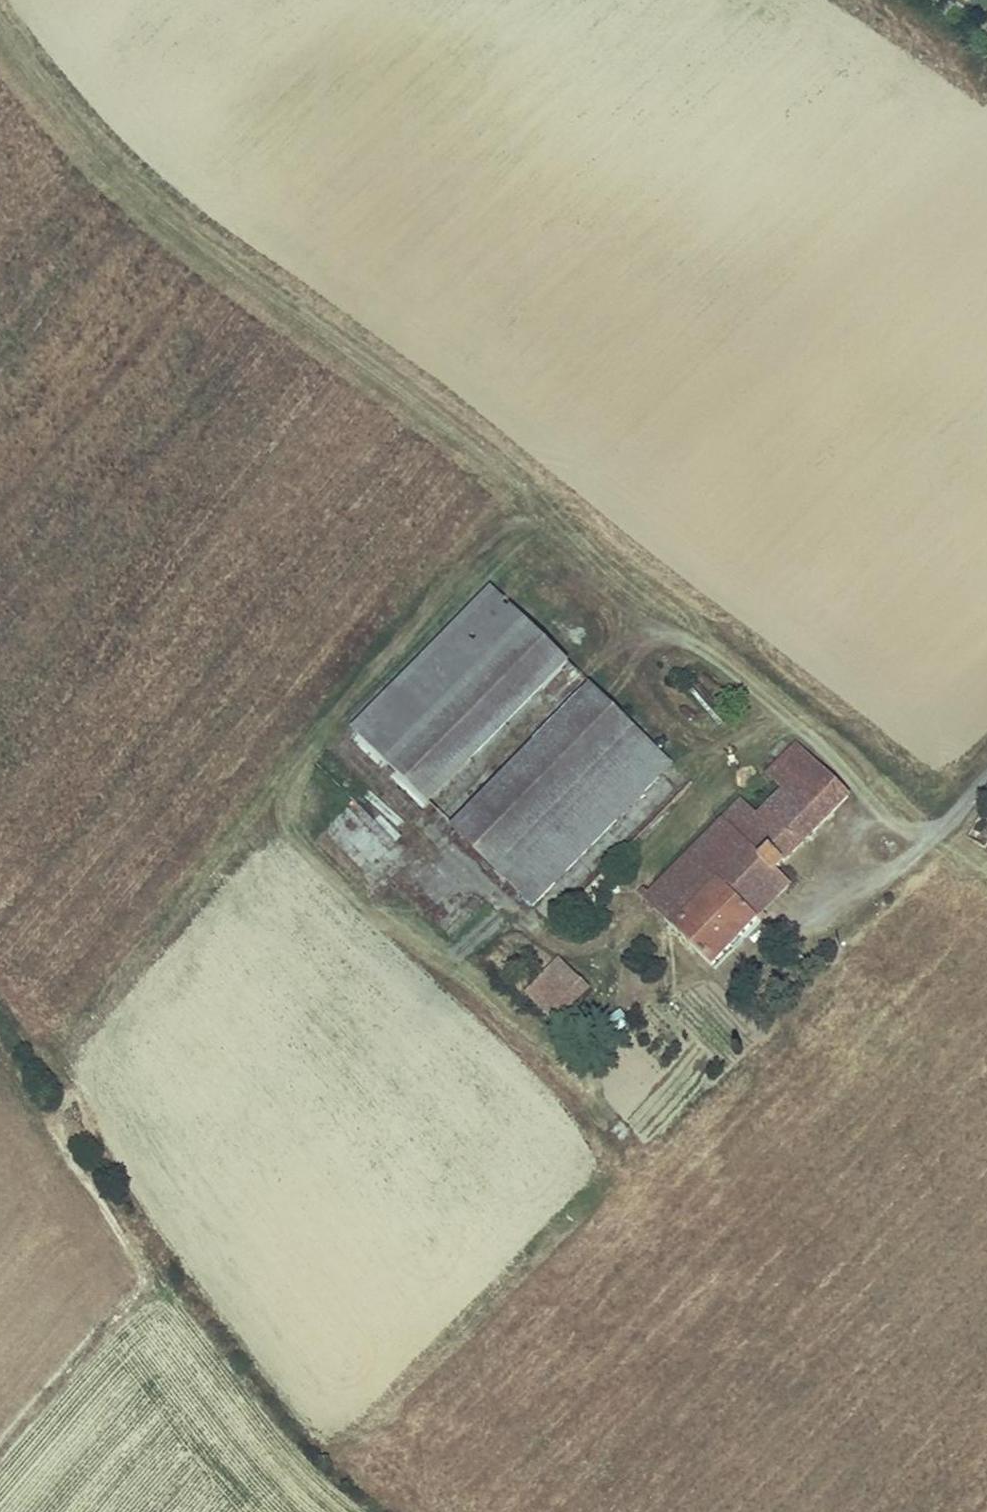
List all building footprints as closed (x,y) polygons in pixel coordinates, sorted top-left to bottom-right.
[(430,719),(530,619),(497,586),(398,687),(430,719)] [(430,719),(398,687),(358,728),(435,804),(573,661),(530,619),(430,719)] [(676,769),(591,683),(455,824),(540,909),(676,769)] [(766,813),(741,838),(744,842),(779,875),(826,827),(852,798),(799,747),(771,776),(787,792),(766,813)] [(716,813),(726,823),(741,838),(766,813),(741,788),(716,813)] [(970,840),(986,850),(986,819),(984,818),(970,840)] [(741,838),(726,823),(683,867),(650,902),(717,967),(758,925),(708,879),(744,842),(741,838)] [(708,879),(758,925),(792,888),(779,875),(744,842),(708,879)] [(565,958),(532,995),(563,1024),(596,988),(565,958)]
